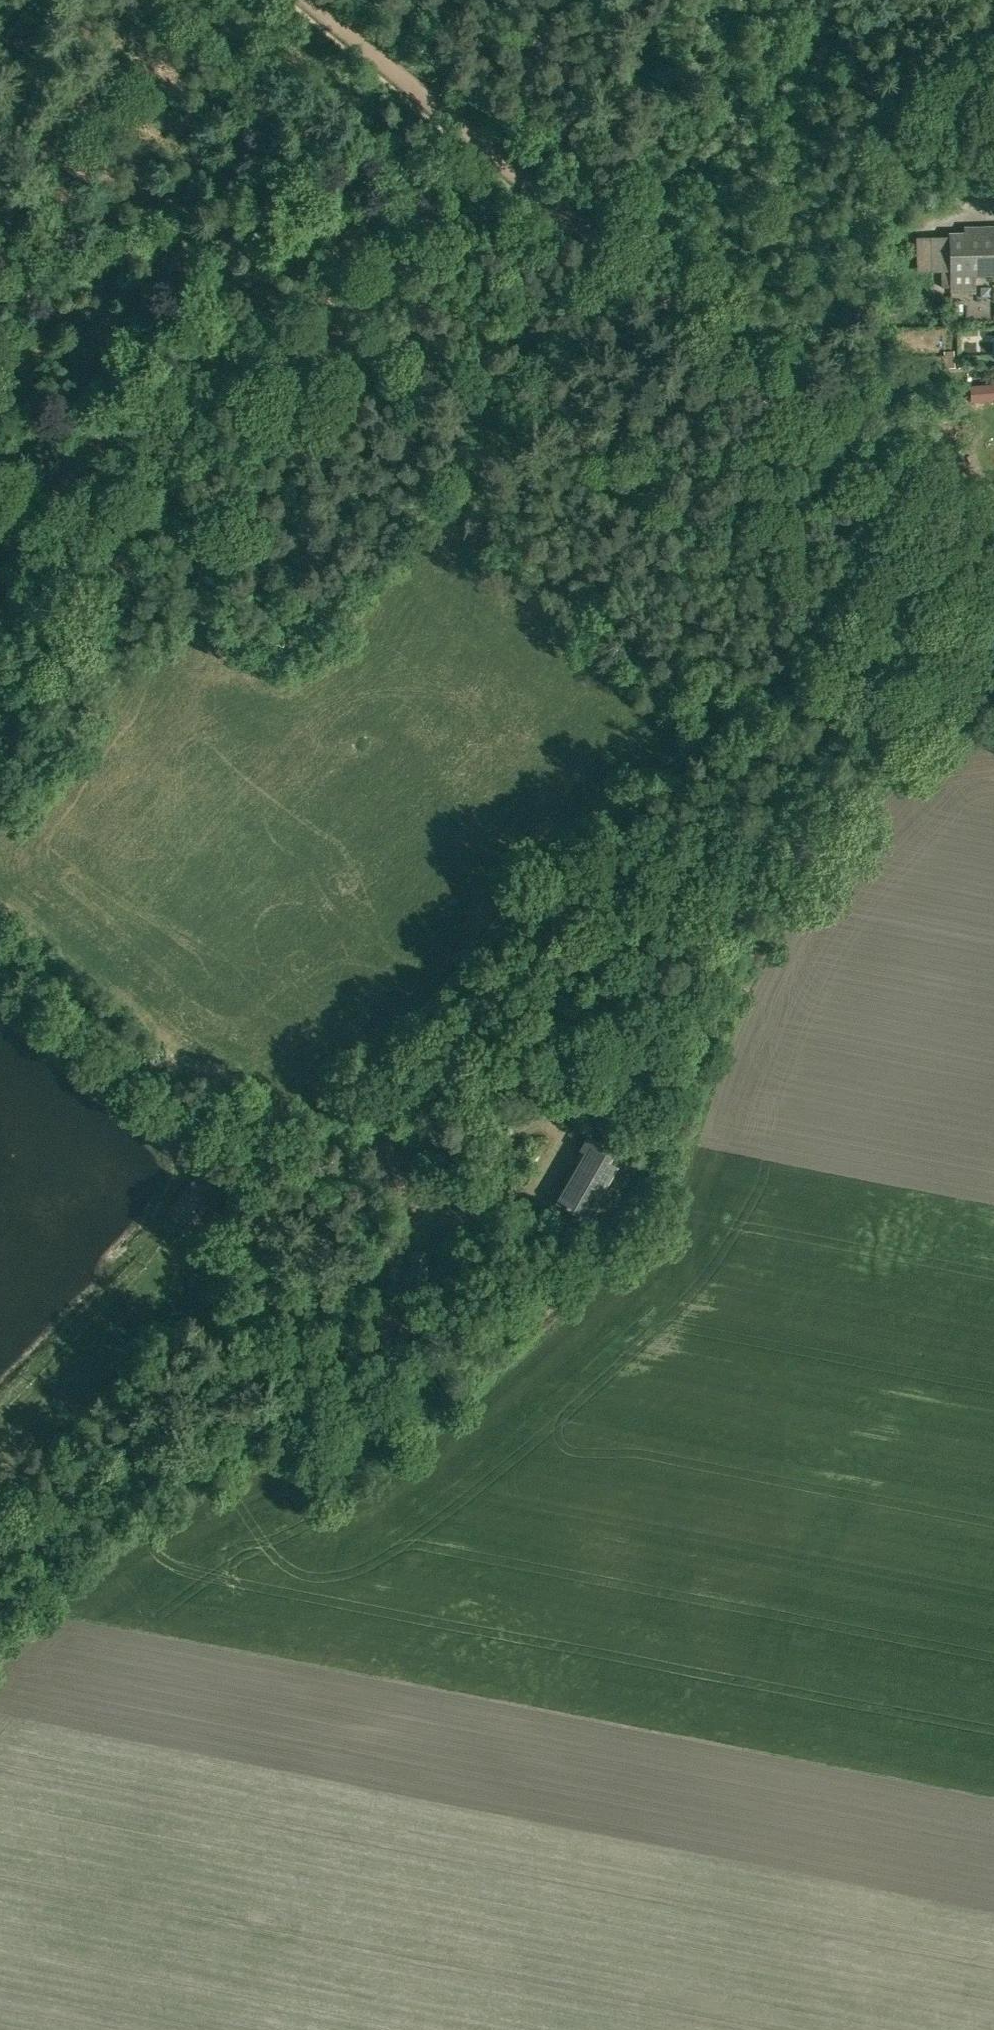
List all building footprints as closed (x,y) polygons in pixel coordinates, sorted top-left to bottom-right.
[(950,291),(975,290),(975,276),(993,276),(993,225),(964,226),(964,230),(948,231),(949,264),(940,265),(941,281),(949,280),(950,291)] [(944,351),(944,354),(946,354),(946,367),(946,368),(954,367),(954,350),(944,351)] [(970,386),(971,402),(993,400),(993,385),(970,386)] [(556,1202),(579,1215),(595,1186),(602,1191),(616,1166),(608,1161),(614,1150),(588,1135),(580,1149),(585,1152),(556,1202)] [(173,1205),(199,1225),(225,1193),(200,1173),(206,1165),(196,1158),(187,1170),(195,1177),(173,1205)] [(414,1289),(414,1290),(431,1289),(427,1249),(409,1250),(411,1270),(403,1271),(405,1290),(414,1289)]
